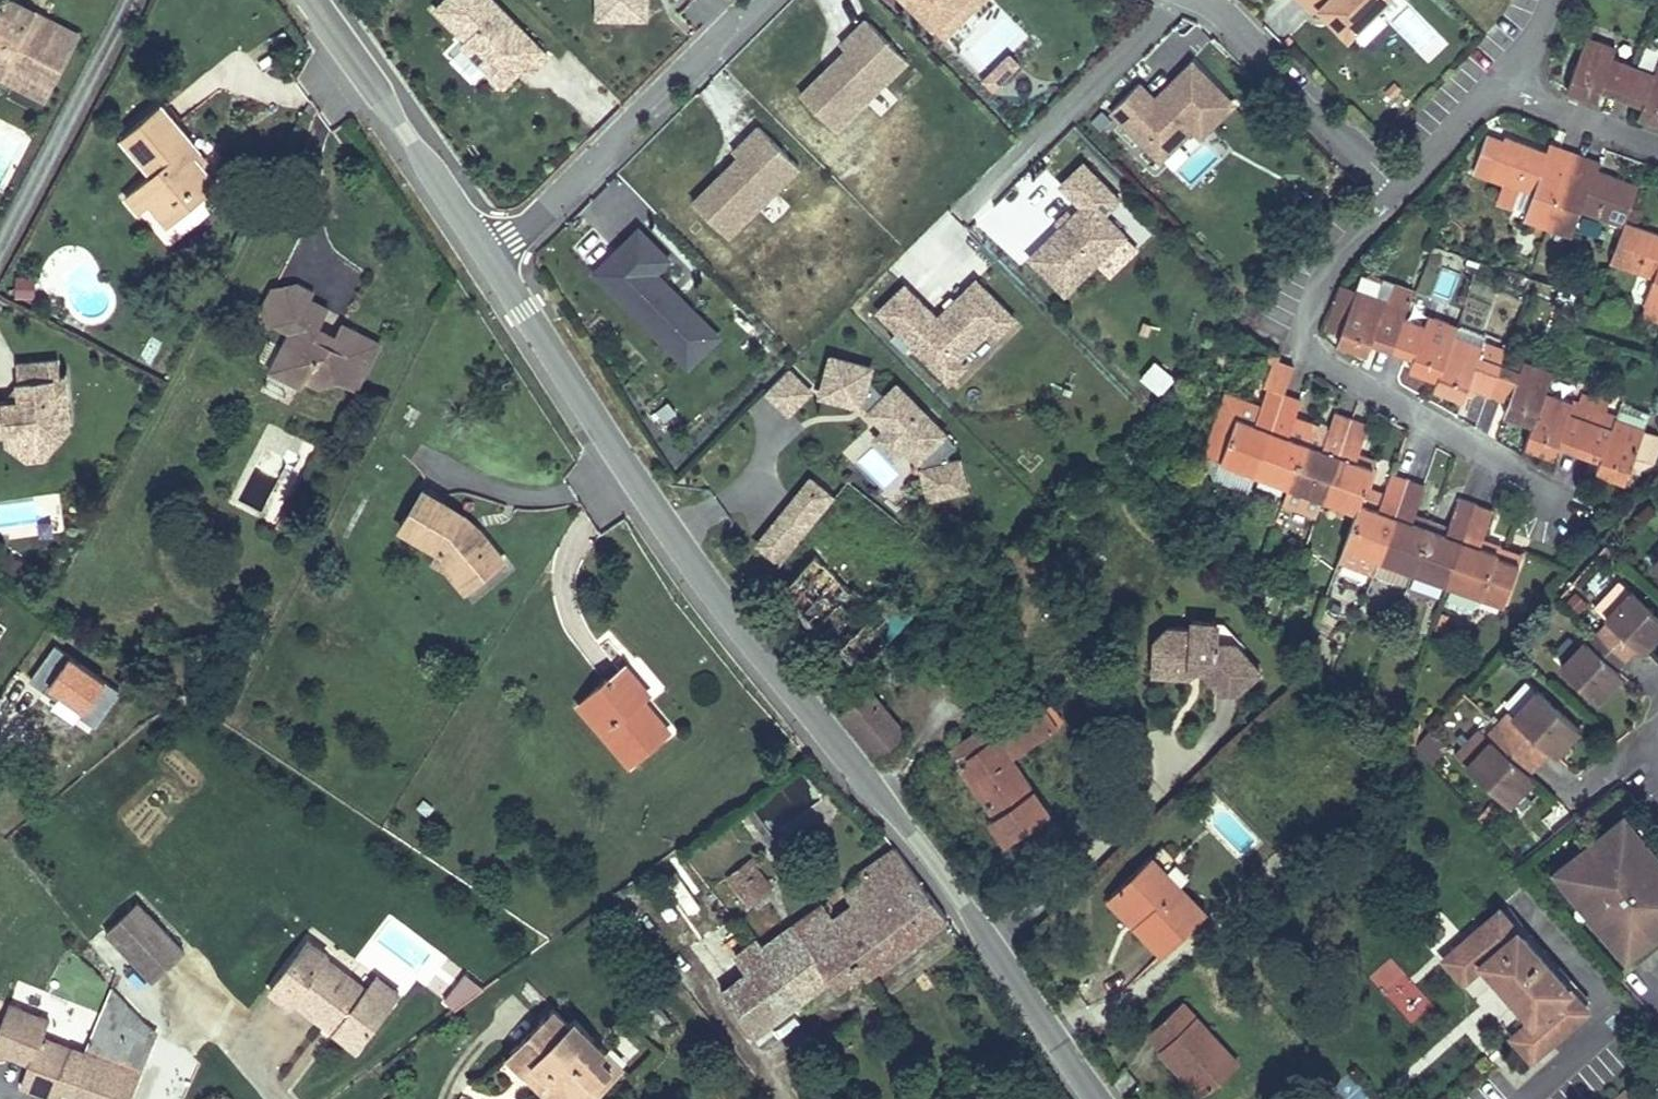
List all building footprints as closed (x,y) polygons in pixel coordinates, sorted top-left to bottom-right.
[(5,61),(50,84),(70,46),(26,22),(32,10),(12,0),(2,0),(0,4),(0,71),(5,61)] [(532,68),(547,53),(494,0),(444,0),(436,8),(466,38),(461,42),(488,70),(500,58),(509,68),(521,57),(526,63),(532,68)] [(615,0),(597,0),(597,17),(615,17),(615,0)] [(646,0),(615,0),(615,17),(646,17),(646,0)] [(943,36),(940,38),(956,54),(963,47),(958,42),(996,5),(991,0),(907,0),(943,36)] [(1313,12),(1318,7),(1325,0),(1302,0),(1313,12)] [(1318,7),(1347,37),(1385,0),(1325,0),(1318,7)] [(1001,10),(996,5),(958,42),(963,47),(1001,10)] [(77,34),(32,10),(26,22),(70,46),(77,34)] [(907,60),(866,18),(841,43),(846,49),(800,94),(836,130),(907,60)] [(1601,89),(1622,97),(1634,65),(1613,58),(1617,47),(1587,36),(1567,90),(1597,100),(1601,89)] [(526,63),(521,57),(509,68),(500,58),(488,70),(504,85),(526,63)] [(1008,57),(983,81),(992,90),(1017,65),(1008,57)] [(5,61),(0,71),(0,75),(43,98),(50,84),(5,61)] [(1138,84),(1111,111),(1159,161),(1192,129),(1200,136),(1231,104),(1192,64),(1163,91),(1167,96),(1157,104),(1153,100),(1138,84)] [(1643,104),(1638,116),(1657,123),(1657,64),(1655,73),(1634,65),(1622,97),(1643,104)] [(1163,91),(1153,100),(1157,104),(1167,96),(1163,91)] [(120,138),(151,174),(124,197),(137,212),(147,203),(166,225),(216,183),(192,155),(198,150),(160,104),(120,138)] [(799,166),(758,125),(733,150),(738,156),(693,201),(728,237),(799,166)] [(15,178),(15,136),(0,136),(0,178),(15,178)] [(1523,220),(1548,229),(1575,154),(1559,148),(1549,144),(1546,153),(1505,137),(1503,142),(1487,136),(1473,172),(1503,183),(1496,202),(1526,212),(1523,220)] [(1625,223),(1626,222),(1639,187),(1597,171),(1594,170),(1592,177),(1584,175),(1590,160),(1575,154),(1548,229),(1571,237),(1581,211),(1624,226),(1625,223)] [(1118,197),(1082,160),(1060,184),(1081,205),(1072,214),(1059,227),(1029,257),(1064,293),(1123,233),(1104,213),(1118,197)] [(1597,171),(1600,163),(1590,160),(1584,175),(1592,177),(1594,170),(1597,171)] [(1059,227),(1072,214),(1067,209),(1054,222),(1059,227)] [(1625,223),(1624,226),(1610,262),(1654,278),(1644,304),(1647,306),(1643,316),(1657,322),(1657,234),(1625,223)] [(618,256),(641,232),(637,229),(614,252),(618,256)] [(667,259),(641,232),(618,256),(614,252),(596,270),(617,292),(615,294),(641,320),(643,318),(661,336),(659,338),(675,354),(706,324),(678,296),(676,298),(664,285),(665,284),(654,272),(667,259)] [(1123,239),(1097,266),(1107,276),(1134,250),(1123,239)] [(1433,296),(1448,302),(1458,274),(1444,268),(1433,296)] [(905,284),(878,311),(949,382),(966,364),(960,359),(991,328),(998,334),(1014,317),(975,279),(937,317),(905,284)] [(1403,317),(1404,317),(1412,296),(1413,293),(1414,291),(1384,280),(1377,297),(1357,290),(1341,333),(1338,342),(1368,353),(1372,342),(1378,344),(1394,349),(1403,317)] [(256,320),(268,326),(277,323),(291,331),(271,370),(302,386),(305,379),(318,385),(334,379),(354,389),(363,372),(359,370),(365,358),(369,360),(378,343),(341,324),(335,335),(319,326),(329,307),(311,298),(315,291),(296,282),(273,288),(256,320)] [(1341,333),(1357,290),(1344,285),(1328,328),(1341,333)] [(1429,315),(1431,311),(1422,308),(1426,300),(1412,296),(1404,317),(1403,317),(1425,325),(1429,315)] [(1440,369),(1442,370),(1458,326),(1429,315),(1425,325),(1403,317),(1394,349),(1407,354),(1414,356),(1410,368),(1437,379),(1440,369)] [(717,336),(706,324),(675,354),(687,366),(717,336)] [(1468,387),(1488,394),(1499,363),(1479,355),(1483,346),(1486,336),(1458,326),(1442,370),(1440,369),(1437,379),(1434,388),(1464,398),(1468,387)] [(1499,363),(1503,353),(1483,346),(1479,355),(1499,363)] [(1519,371),(1524,360),(1503,353),(1499,363),(1519,371)] [(870,367),(831,356),(821,392),(860,402),(863,399),(872,408),(869,411),(886,428),(902,444),(920,463),(929,497),(965,488),(958,460),(949,462),(946,453),(956,445),(896,384),(885,395),(867,378),(870,367)] [(1536,421),(1545,393),(1553,372),(1553,371),(1524,360),(1519,371),(1499,363),(1488,394),(1509,401),(1505,413),(1533,424),(1534,421),(1536,421)] [(1162,397),(1173,372),(1148,361),(1137,386),(1162,397)] [(1284,395),(1294,369),(1276,362),(1266,388),(1268,389),(1284,395)] [(20,367),(22,404),(0,405),(0,439),(5,439),(23,438),(38,447),(46,434),(62,433),(61,424),(69,417),(67,381),(62,382),(62,365),(20,367)] [(789,366),(765,389),(786,410),(809,388),(789,366)] [(1250,489),(1255,475),(1284,395),(1268,389),(1260,410),(1243,405),(1238,418),(1224,413),(1206,461),(1214,476),(1250,489)] [(1563,446),(1580,452),(1591,420),(1570,413),(1574,404),(1545,393),(1536,421),(1534,421),(1533,424),(1533,425),(1525,445),(1555,456),(1559,444),(1563,446)] [(1289,487),(1305,443),(1311,424),(1295,418),(1301,400),(1300,400),(1284,395),(1255,475),(1289,487)] [(863,399),(860,402),(869,411),(872,408),(863,399)] [(1604,415),(1609,403),(1599,399),(1594,411),(1591,420),(1611,428),(1615,418),(1604,415)] [(1238,418),(1243,405),(1228,400),(1224,413),(1238,418)] [(1596,471),(1626,482),(1629,473),(1640,441),(1644,431),(1650,412),(1621,402),(1615,418),(1611,428),(1591,420),(1580,452),(1600,460),(1596,471)] [(1591,420),(1594,411),(1574,404),(1570,413),(1591,420)] [(1323,500),(1340,454),(1352,419),(1336,414),(1335,413),(1329,431),(1322,449),(1305,443),(1289,487),(1291,488),(1321,498),(1323,500)] [(69,417),(61,424),(62,433),(70,433),(69,417)] [(1360,503),(1363,496),(1374,467),(1356,461),(1358,454),(1369,425),(1352,419),(1340,454),(1323,500),(1357,512),(1360,503)] [(1322,449),(1329,431),(1311,424),(1305,443),(1322,449)] [(886,428),(877,437),(893,453),(902,444),(886,428)] [(1640,441),(1629,473),(1652,458),(1657,441),(1657,436),(1644,431),(1640,441)] [(71,461),(70,433),(62,433),(46,434),(38,447),(23,438),(5,439),(6,444),(40,463),(71,461)] [(1374,467),(1376,461),(1358,454),(1356,461),(1374,467)] [(1378,559),(1396,515),(1409,481),(1393,474),(1392,474),(1381,503),(1378,509),(1360,503),(1357,512),(1356,512),(1345,547),(1346,547),(1339,563),(1372,575),(1378,559)] [(810,481),(758,544),(781,563),(833,500),(810,481)] [(1431,522),(1414,515),(1426,486),(1423,486),(1409,481),(1396,515),(1378,559),(1372,575),(1407,587),(1413,572),(1429,528),(1431,522)] [(1315,515),(1321,498),(1291,488),(1285,504),(1315,515)] [(399,527),(438,550),(432,560),(448,568),(466,589),(503,559),(479,528),(474,532),(457,522),(462,514),(422,490),(399,527)] [(1378,509),(1381,503),(1363,496),(1360,503),(1378,509)] [(1413,572),(1446,584),(1476,504),(1459,499),(1448,528),(1446,534),(1429,528),(1413,572)] [(1523,556),(1500,548),(1501,545),(1483,538),(1493,510),(1492,510),(1476,504),(1446,584),(1504,604),(1523,556)] [(479,528),(462,514),(457,522),(474,532),(479,528)] [(1446,534),(1448,528),(1431,522),(1429,528),(1446,534)] [(1638,552),(1657,571),(1657,530),(1638,552)] [(780,590),(834,643),(873,604),(853,585),(849,589),(814,555),(780,590)] [(891,585),(873,604),(834,643),(861,669),(871,658),(887,642),(903,658),(934,626),(891,585)] [(1632,591),(1606,619),(1611,622),(1600,633),(1627,656),(1636,646),(1648,633),(1654,638),(1657,633),(1657,615),(1632,591)] [(1237,691),(1260,670),(1235,642),(1216,641),(1217,622),(1191,621),(1191,629),(1167,628),(1154,641),(1153,666),(1202,668),(1202,671),(1221,691),(1237,691)] [(1627,656),(1600,633),(1591,644),(1587,640),(1562,668),(1597,700),(1611,685),(1605,680),(1617,667),(1627,656)] [(1648,633),(1636,646),(1642,651),(1654,638),(1648,633)] [(579,703),(630,763),(669,730),(642,699),(634,690),(641,685),(625,665),(604,683),(579,703)] [(1189,675),(1202,668),(1153,666),(1152,673),(1189,675)] [(1617,667),(1605,680),(1611,685),(1622,673),(1617,667)] [(641,685),(634,690),(642,699),(649,693),(641,685)] [(878,756),(904,734),(867,690),(841,712),(878,756)] [(1509,714),(1499,726),(1539,762),(1549,751),(1560,738),(1566,743),(1580,728),(1539,691),(1513,718),(1509,714)] [(1057,725),(1063,721),(1050,704),(998,741),(996,738),(994,740),(960,764),(997,817),(991,821),(1005,842),(1048,813),(1010,759),(1057,726),(1057,725)] [(1539,762),(1499,726),(1490,736),(1494,739),(1468,767),(1509,805),(1523,790),(1518,785),(1529,772),(1539,762)] [(951,750),(960,764),(994,740),(985,727),(951,750)] [(1560,738),(1549,751),(1554,756),(1566,743),(1560,738)] [(1529,772),(1518,785),(1523,790),(1535,777),(1529,772)] [(758,807),(743,813),(756,846),(770,841),(758,807)] [(1629,814),(1621,821),(1635,839),(1637,837),(1644,832),(1629,814)] [(1566,865),(1575,877),(1564,886),(1582,909),(1589,903),(1604,922),(1597,928),(1615,950),(1626,941),(1636,953),(1657,935),(1657,862),(1637,837),(1635,839),(1621,821),(1566,865)] [(793,925),(830,977),(838,990),(862,971),(866,977),(946,918),(894,848),(859,873),(863,878),(872,891),(852,904),(834,917),(824,903),(793,925)] [(1151,857),(1112,895),(1138,922),(1134,925),(1163,955),(1206,914),(1151,857)] [(727,876),(750,905),(772,888),(749,859),(727,876)] [(1566,865),(1554,875),(1564,886),(1575,877),(1566,865)] [(863,878),(843,892),(852,904),(872,891),(863,878)] [(1108,898),(1134,925),(1138,922),(1112,895),(1108,898)] [(137,902),(105,931),(152,981),(183,951),(137,902)] [(1499,909),(1444,959),(1463,979),(1482,962),(1532,1017),(1513,1035),(1532,1056),(1587,1007),(1499,909)] [(758,939),(738,954),(750,970),(748,973),(777,1016),(830,977),(793,925),(763,946),(758,939)] [(355,1050),(388,1006),(365,989),(325,958),(326,956),(307,941),(269,991),(289,1006),(292,1001),(355,1050)] [(1626,941),(1615,950),(1624,962),(1636,953),(1626,941)] [(1412,1024),(1434,1005),(1392,958),(1370,978),(1412,1024)] [(469,970),(443,997),(457,1011),(484,984),(469,970)] [(722,992),(753,1033),(777,1016),(748,973),(722,992)] [(388,1006),(398,993),(375,976),(365,989),(388,1006)] [(110,988),(84,1054),(69,1091),(67,1097),(72,1098),(125,1098),(148,1044),(151,1031),(110,988)] [(1181,1002),(1148,1034),(1162,1048),(1160,1050),(1203,1097),(1239,1063),(1181,1002)] [(84,1054),(42,1038),(49,1020),(9,1004),(0,1028),(0,1060),(12,1060),(30,1066),(22,1089),(49,1098),(66,1098),(67,1097),(69,1091),(84,1054)] [(569,1098),(580,1098),(611,1068),(600,1056),(605,1051),(574,1019),(568,1025),(553,1010),(507,1056),(523,1073),(533,1063),(569,1098)] [(605,1051),(600,1056),(611,1068),(580,1098),(591,1098),(622,1068),(605,1051)] [(533,1063),(523,1073),(550,1098),(569,1098),(533,1063)]
